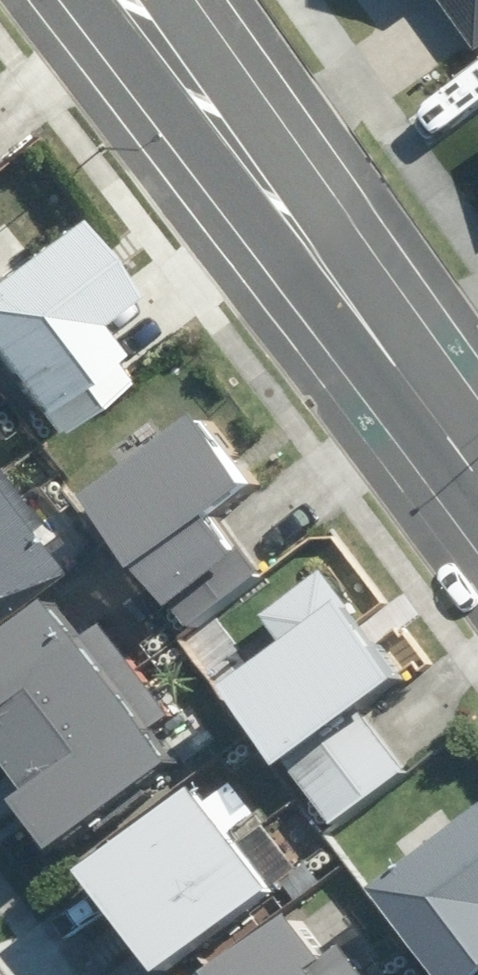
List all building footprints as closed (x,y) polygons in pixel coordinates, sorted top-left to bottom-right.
[(477,32),(477,0),(455,0),(477,32)] [(119,389),(98,361),(105,357),(83,326),(117,301),(56,218),(0,258),(0,392),(19,419),(35,408),(55,435),(119,389)] [(261,486),(208,415),(175,440),(163,424),(124,453),(136,469),(94,501),(195,636),(267,582),(219,518),(261,486)] [(33,564),(14,538),(35,522),(0,475),(0,591),(33,564)] [(371,705),(413,673),(338,573),(274,621),(293,646),(234,690),(338,828),(418,767),(371,705)] [(33,791),(22,799),(59,849),(176,761),(53,596),(0,636),(0,746),(33,791)] [(92,867),(167,971),(280,890),(205,786),(92,867)] [(447,974),(477,974),(477,817),(382,888),(447,974)] [(391,959),(346,901),(311,928),(297,911),(213,974),(371,974),(391,959)]
